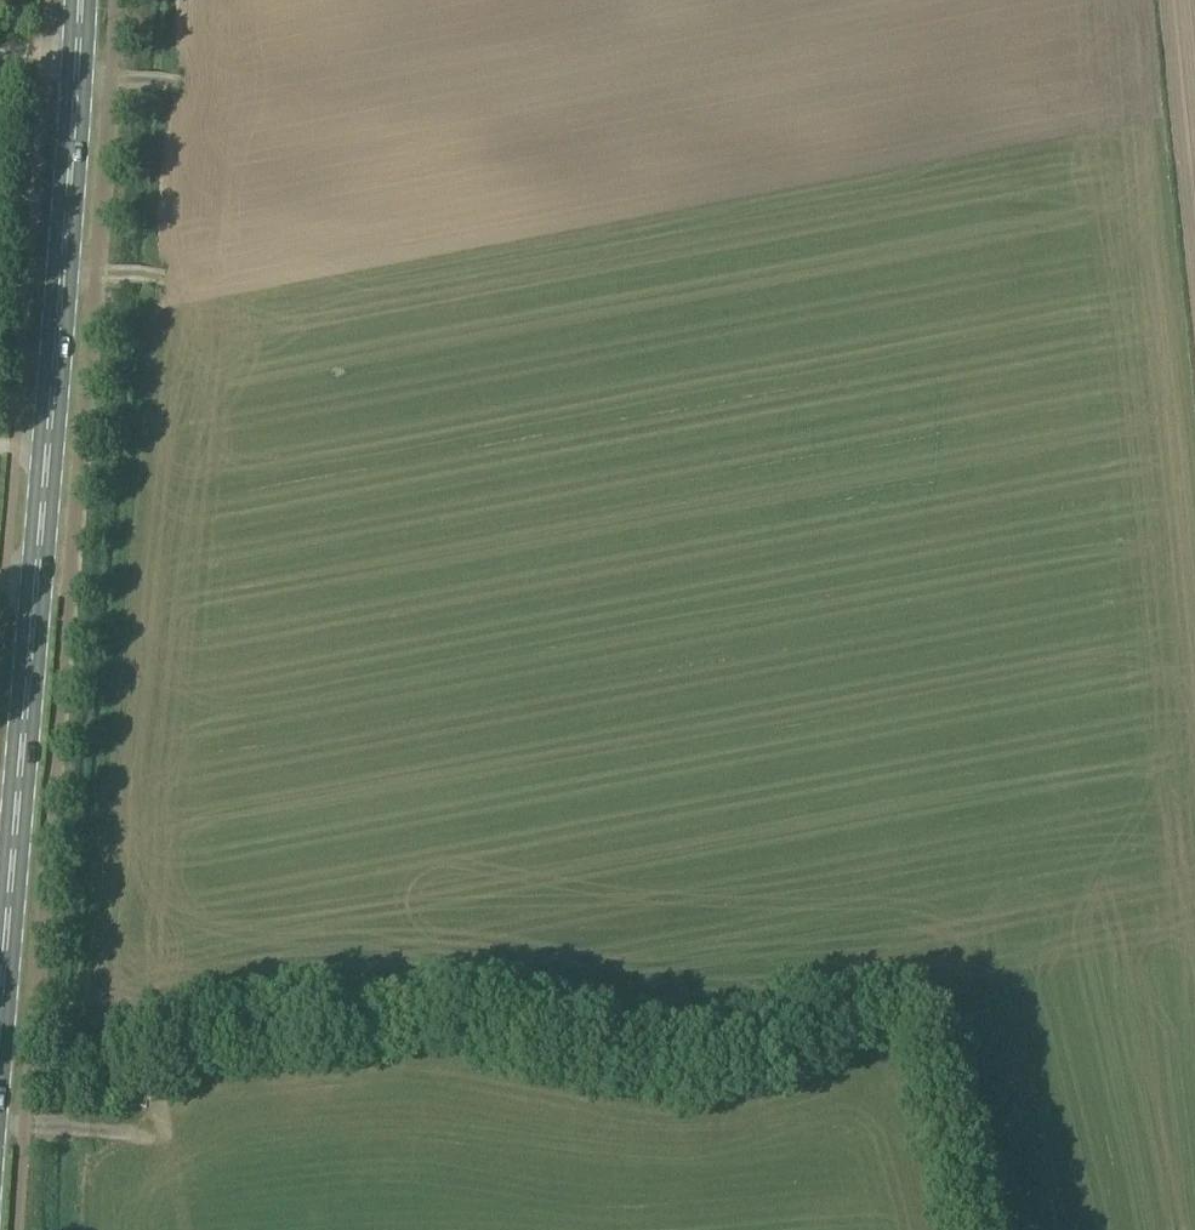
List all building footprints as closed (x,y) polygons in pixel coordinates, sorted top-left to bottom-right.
[(8,13),(8,0),(0,0),(0,13),(8,13)]
